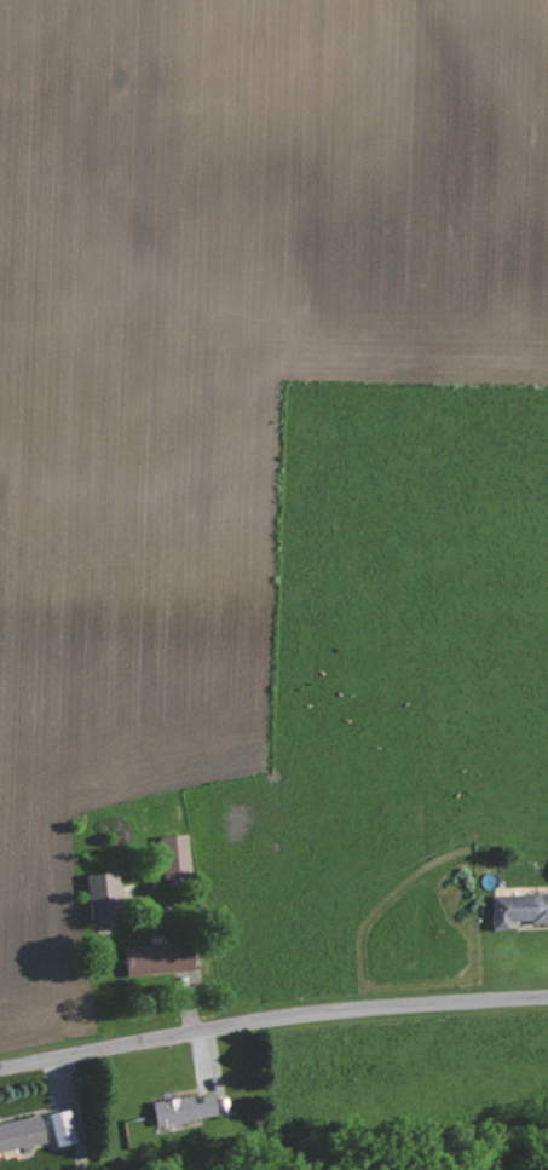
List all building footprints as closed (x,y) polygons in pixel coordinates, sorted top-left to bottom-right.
[(188,878),(186,834),(160,835),(162,879),(188,878)] [(117,917),(117,872),(87,872),(88,917),(117,917)] [(489,894),(490,929),(510,928),(510,922),(547,920),(547,892),(489,894)] [(192,968),(189,939),(123,947),(126,976),(192,968)] [(151,1100),(154,1123),(216,1116),(213,1094),(195,1096),(195,1095),(151,1100)] [(55,1145),(74,1141),(67,1108),(47,1113),(55,1145)] [(43,1142),(38,1115),(0,1122),(0,1150),(43,1142)]
